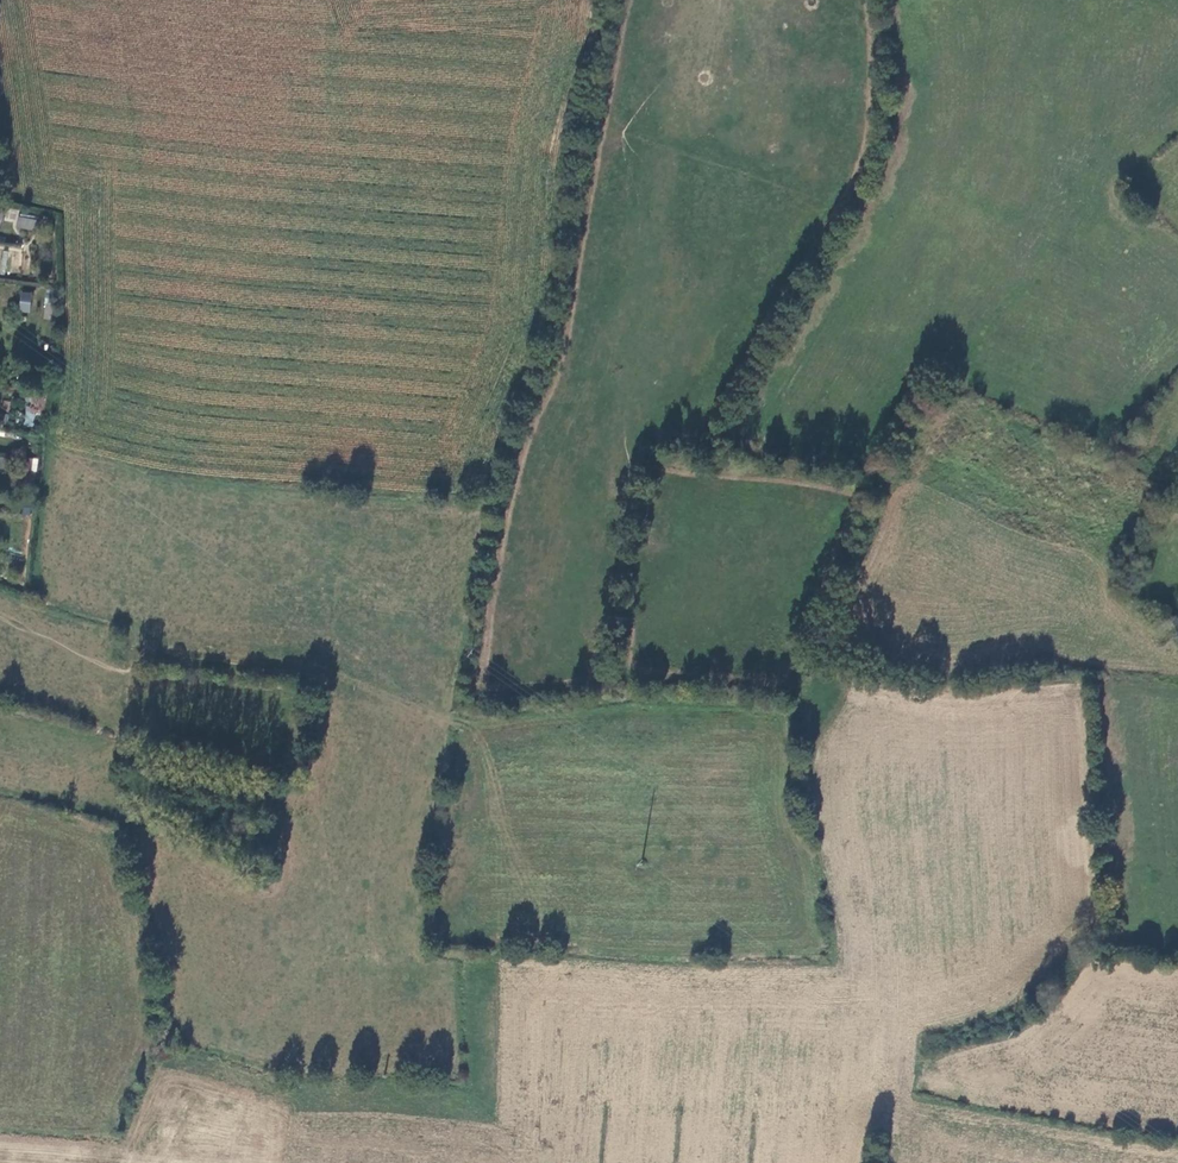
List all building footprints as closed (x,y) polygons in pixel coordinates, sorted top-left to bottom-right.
[(35,230),(36,217),(18,216),(17,228),(35,230)] [(18,312),(30,312),(31,292),(20,291),(18,312)] [(33,426),(35,407),(25,407),(24,426),(33,426)]
